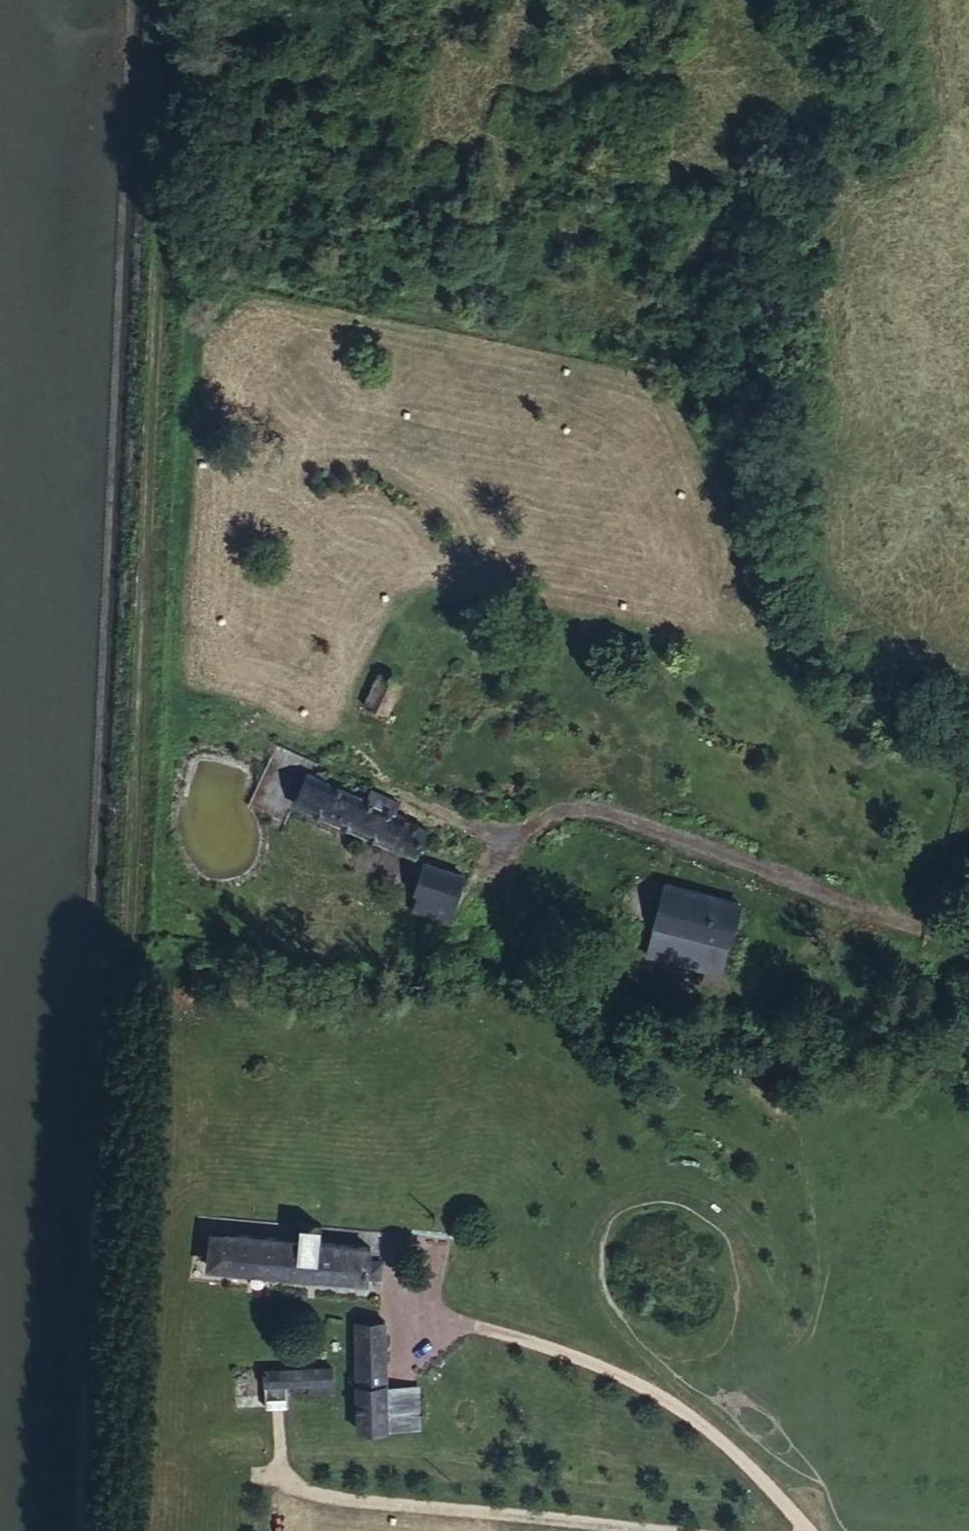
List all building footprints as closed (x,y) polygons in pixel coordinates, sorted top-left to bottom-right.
[(370,682),(352,730),(381,742),(393,705),(383,701),(385,689),(370,682)] [(287,820),(306,754),(271,744),(253,810),(287,820)] [(367,817),(310,796),(299,829),(419,877),(430,843),(394,830),(400,815),(371,805),(367,817)] [(469,883),(434,877),(419,939),(455,947),(469,883)] [(712,947),(717,921),(669,907),(663,932),(712,947)] [(738,926),(717,921),(712,947),(732,952),(738,926)] [(296,1257),(234,1258),(234,1292),(368,1290),(367,1256),(316,1257),(316,1240),(296,1240),(296,1257)] [(234,1258),(208,1258),(209,1292),(234,1292),(234,1258)] [(359,1328),(362,1425),(392,1423),(391,1378),(390,1327),(359,1328)] [(419,1378),(391,1378),(392,1423),(419,1423),(419,1378)] [(343,1409),(344,1388),(267,1391),(269,1411),(343,1409)]
